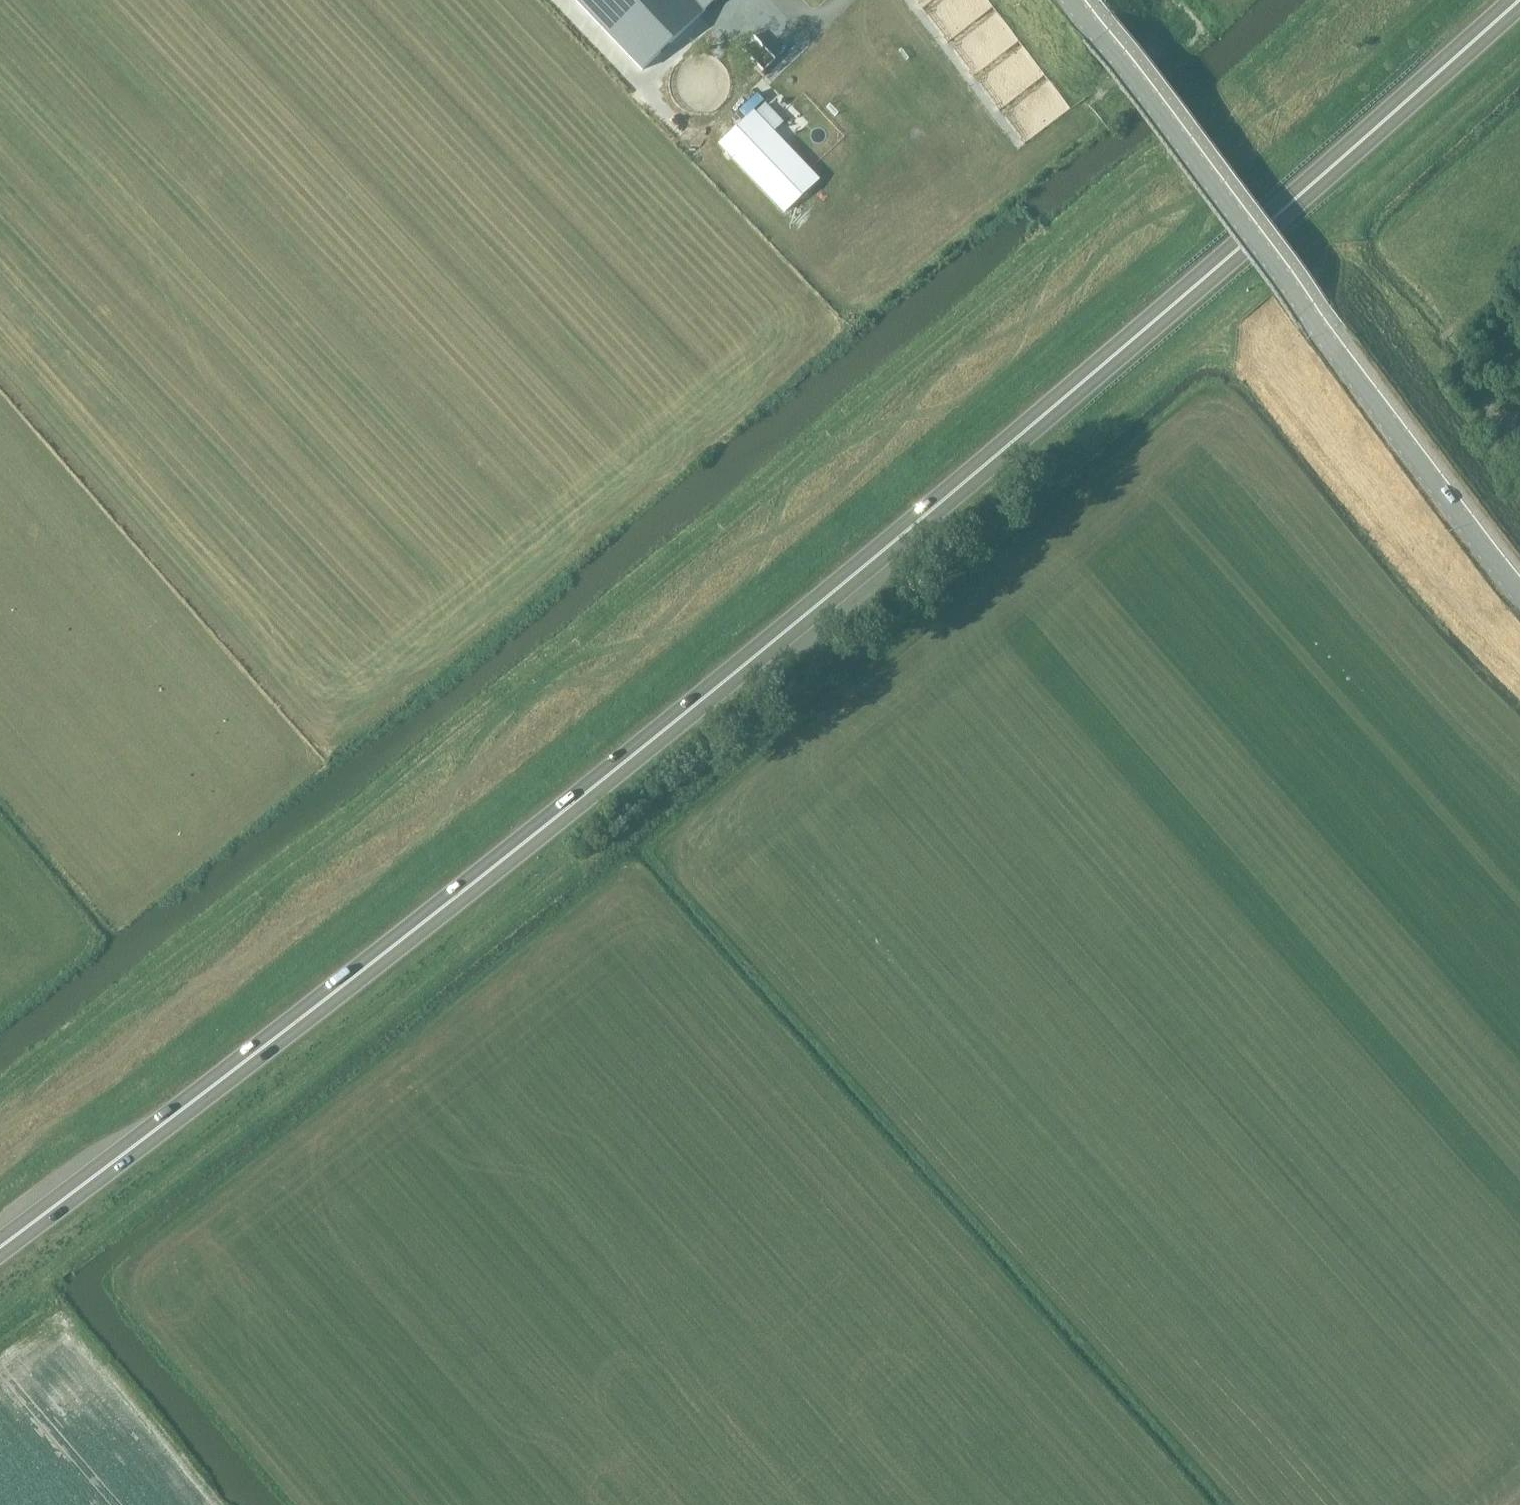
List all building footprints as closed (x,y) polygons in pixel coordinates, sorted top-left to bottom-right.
[(643,70),(715,0),(575,0),(643,70)] [(754,112),(719,145),(783,212),(817,179),(754,112)]
